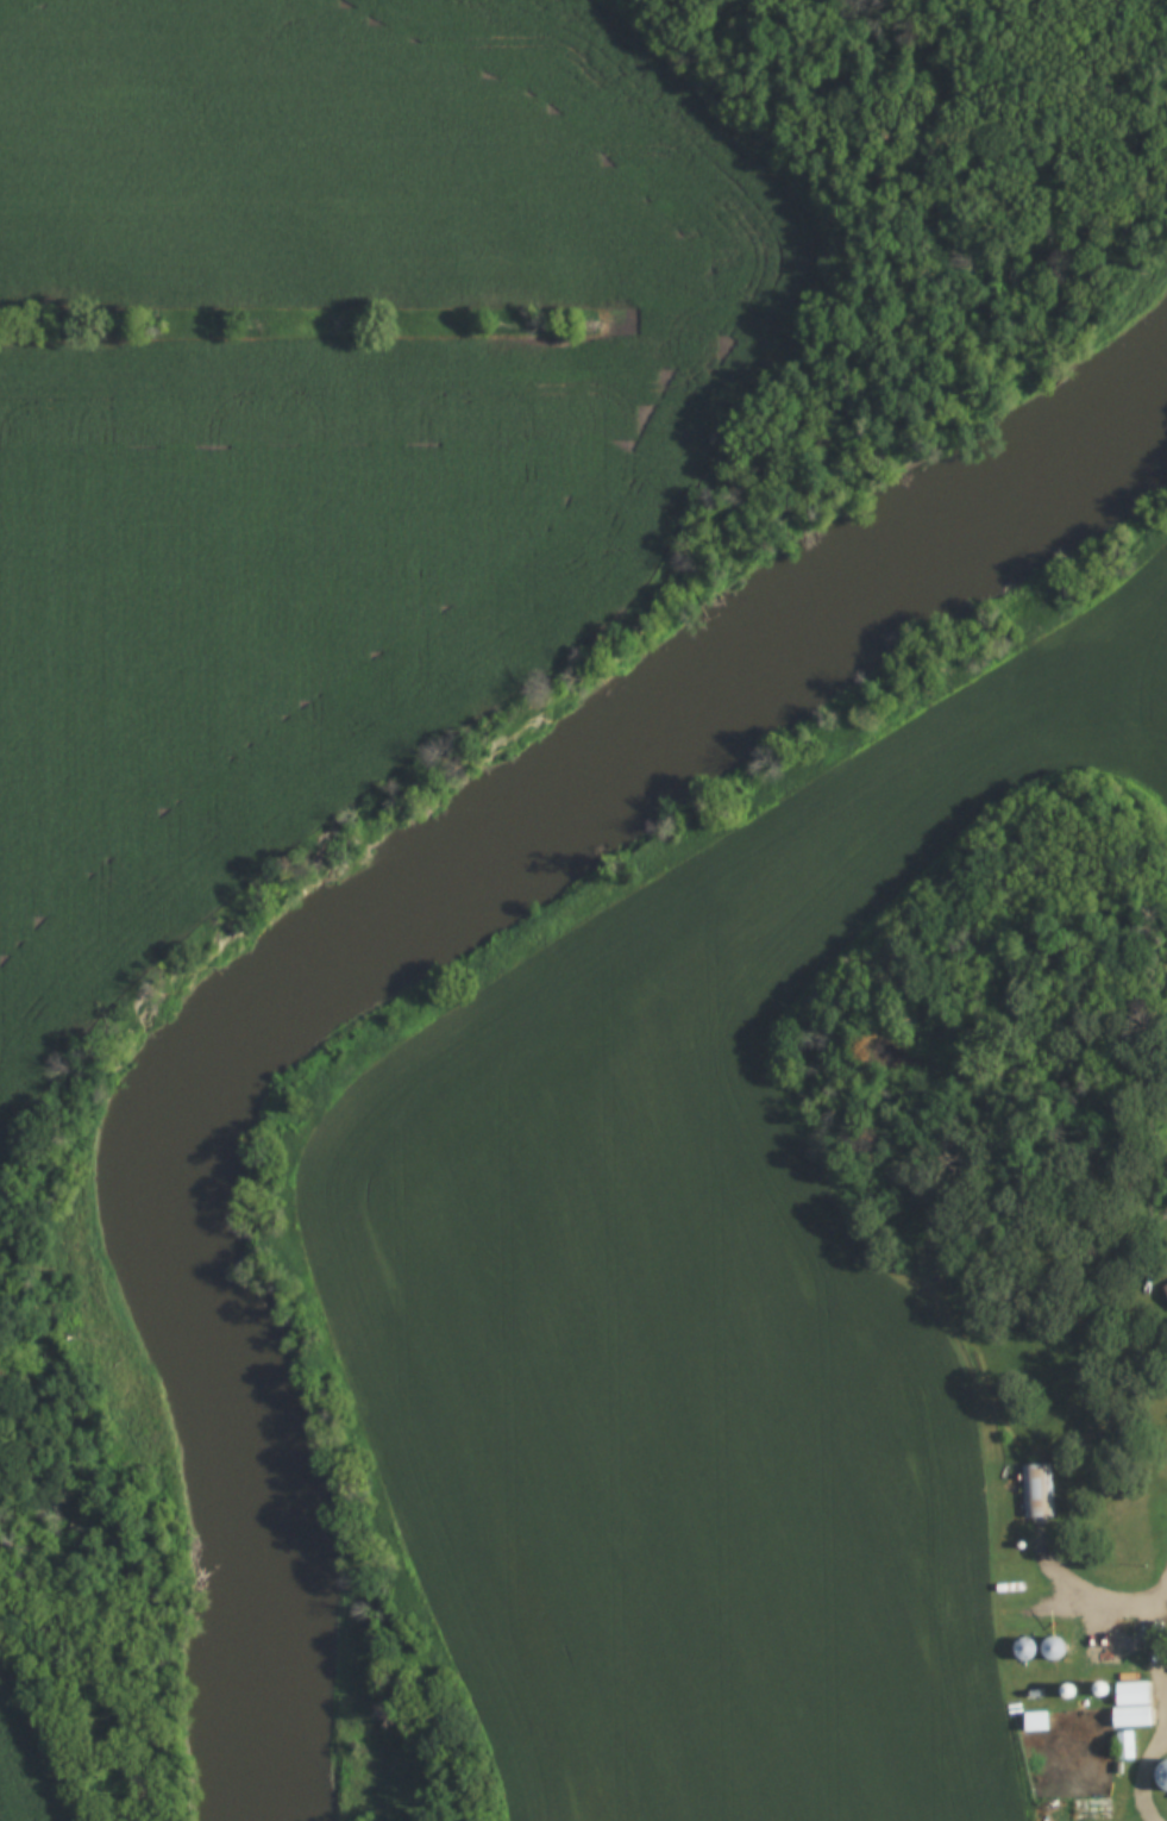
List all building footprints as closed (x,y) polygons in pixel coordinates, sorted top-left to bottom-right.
[(1050,1517),(1049,1464),(1019,1465),(1021,1518),(1050,1517)] [(1037,1654),(1047,1661),(1058,1647),(1048,1639),(1037,1654)] [(1145,1683),(1108,1683),(1109,1728),(1146,1727),(1145,1683)] [(1020,1712),(1020,1730),(1044,1730),(1044,1712),(1020,1712)] [(1112,1759),(1130,1759),(1130,1732),(1112,1732),(1112,1759)]
